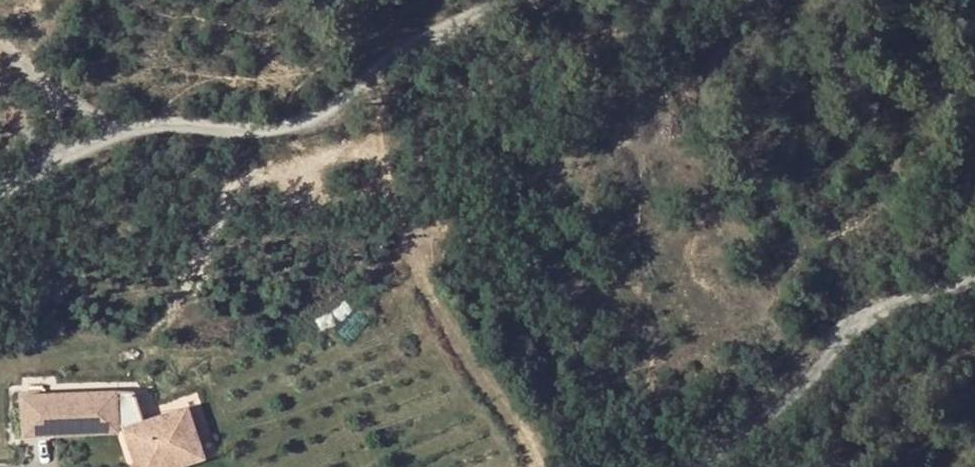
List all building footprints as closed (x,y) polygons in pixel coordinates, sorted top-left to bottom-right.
[(68,397),(79,426),(117,426),(124,429),(137,466),(141,466),(202,448),(189,409),(142,422),(133,395),(106,397),(102,398),(77,397),(68,397)] [(79,426),(68,397),(23,396),(22,426),(79,426)] [(22,426),(22,435),(83,434),(79,426),(22,426)] [(117,426),(79,426),(83,434),(116,434),(117,426)] [(141,466),(180,466),(206,459),(202,448),(141,466)]
